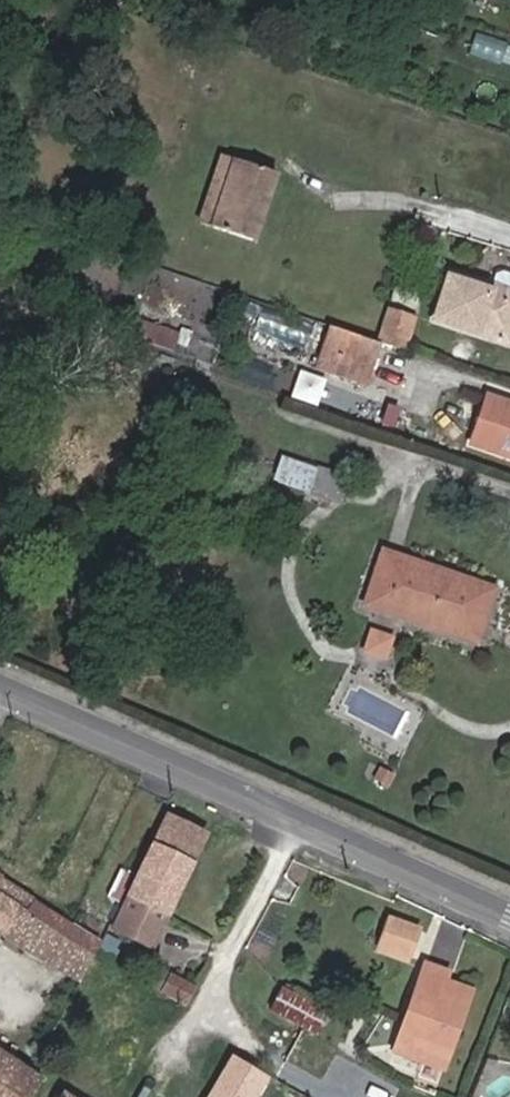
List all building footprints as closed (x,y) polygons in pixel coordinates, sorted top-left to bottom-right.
[(474,32),(468,55),(502,64),(508,41),(474,32)] [(195,220),(207,225),(230,157),(217,152),(195,220)] [(230,157),(207,225),(250,239),(272,170),(230,157)] [(507,344),(509,334),(509,264),(506,263),(494,271),(490,281),(452,267),(435,318),(507,344)] [(387,304),(375,341),(379,342),(390,346),(402,309),(387,304)] [(252,331),(305,351),(314,326),(261,306),(252,331)] [(176,329),(143,325),(140,347),(174,351),(176,329)] [(375,341),(334,327),(321,367),(321,368),(336,373),(336,371),(342,355),(371,366),(379,342),(375,341)] [(342,355),(336,371),(366,382),(371,366),(342,355)] [(509,459),(509,407),(487,399),(471,447),(509,459)] [(353,481),(317,470),(310,493),(346,504),(353,481)] [(368,603),(474,641),(494,590),(385,553),(368,603)] [(365,629),(362,656),(390,659),(393,632),(365,629)] [(166,815),(153,845),(194,863),(209,835),(166,815)] [(194,863),(153,845),(112,932),(151,951),(194,863)] [(77,981),(78,981),(86,964),(91,952),(97,940),(1,878),(4,875),(0,873),(0,934),(77,981)] [(385,920),(377,942),(409,954),(419,927),(387,915),(385,920)] [(78,981),(107,997),(109,994),(115,980),(121,969),(91,952),(86,964),(78,981)] [(442,1071),(469,993),(443,983),(446,974),(425,966),(393,1054),(442,1071)] [(155,967),(147,986),(167,997),(184,1005),(194,987),(155,967)] [(329,1013),(282,989),(270,1012),(317,1036),(329,1013)] [(41,1080),(33,1075),(0,1055),(0,1096),(32,1096),(41,1080)] [(259,1095),(269,1080),(254,1071),(231,1057),(210,1092),(207,1096),(258,1096),(259,1095)] [(480,1088),(485,1096),(507,1096),(509,1095),(509,1075),(507,1071),(480,1088)]
